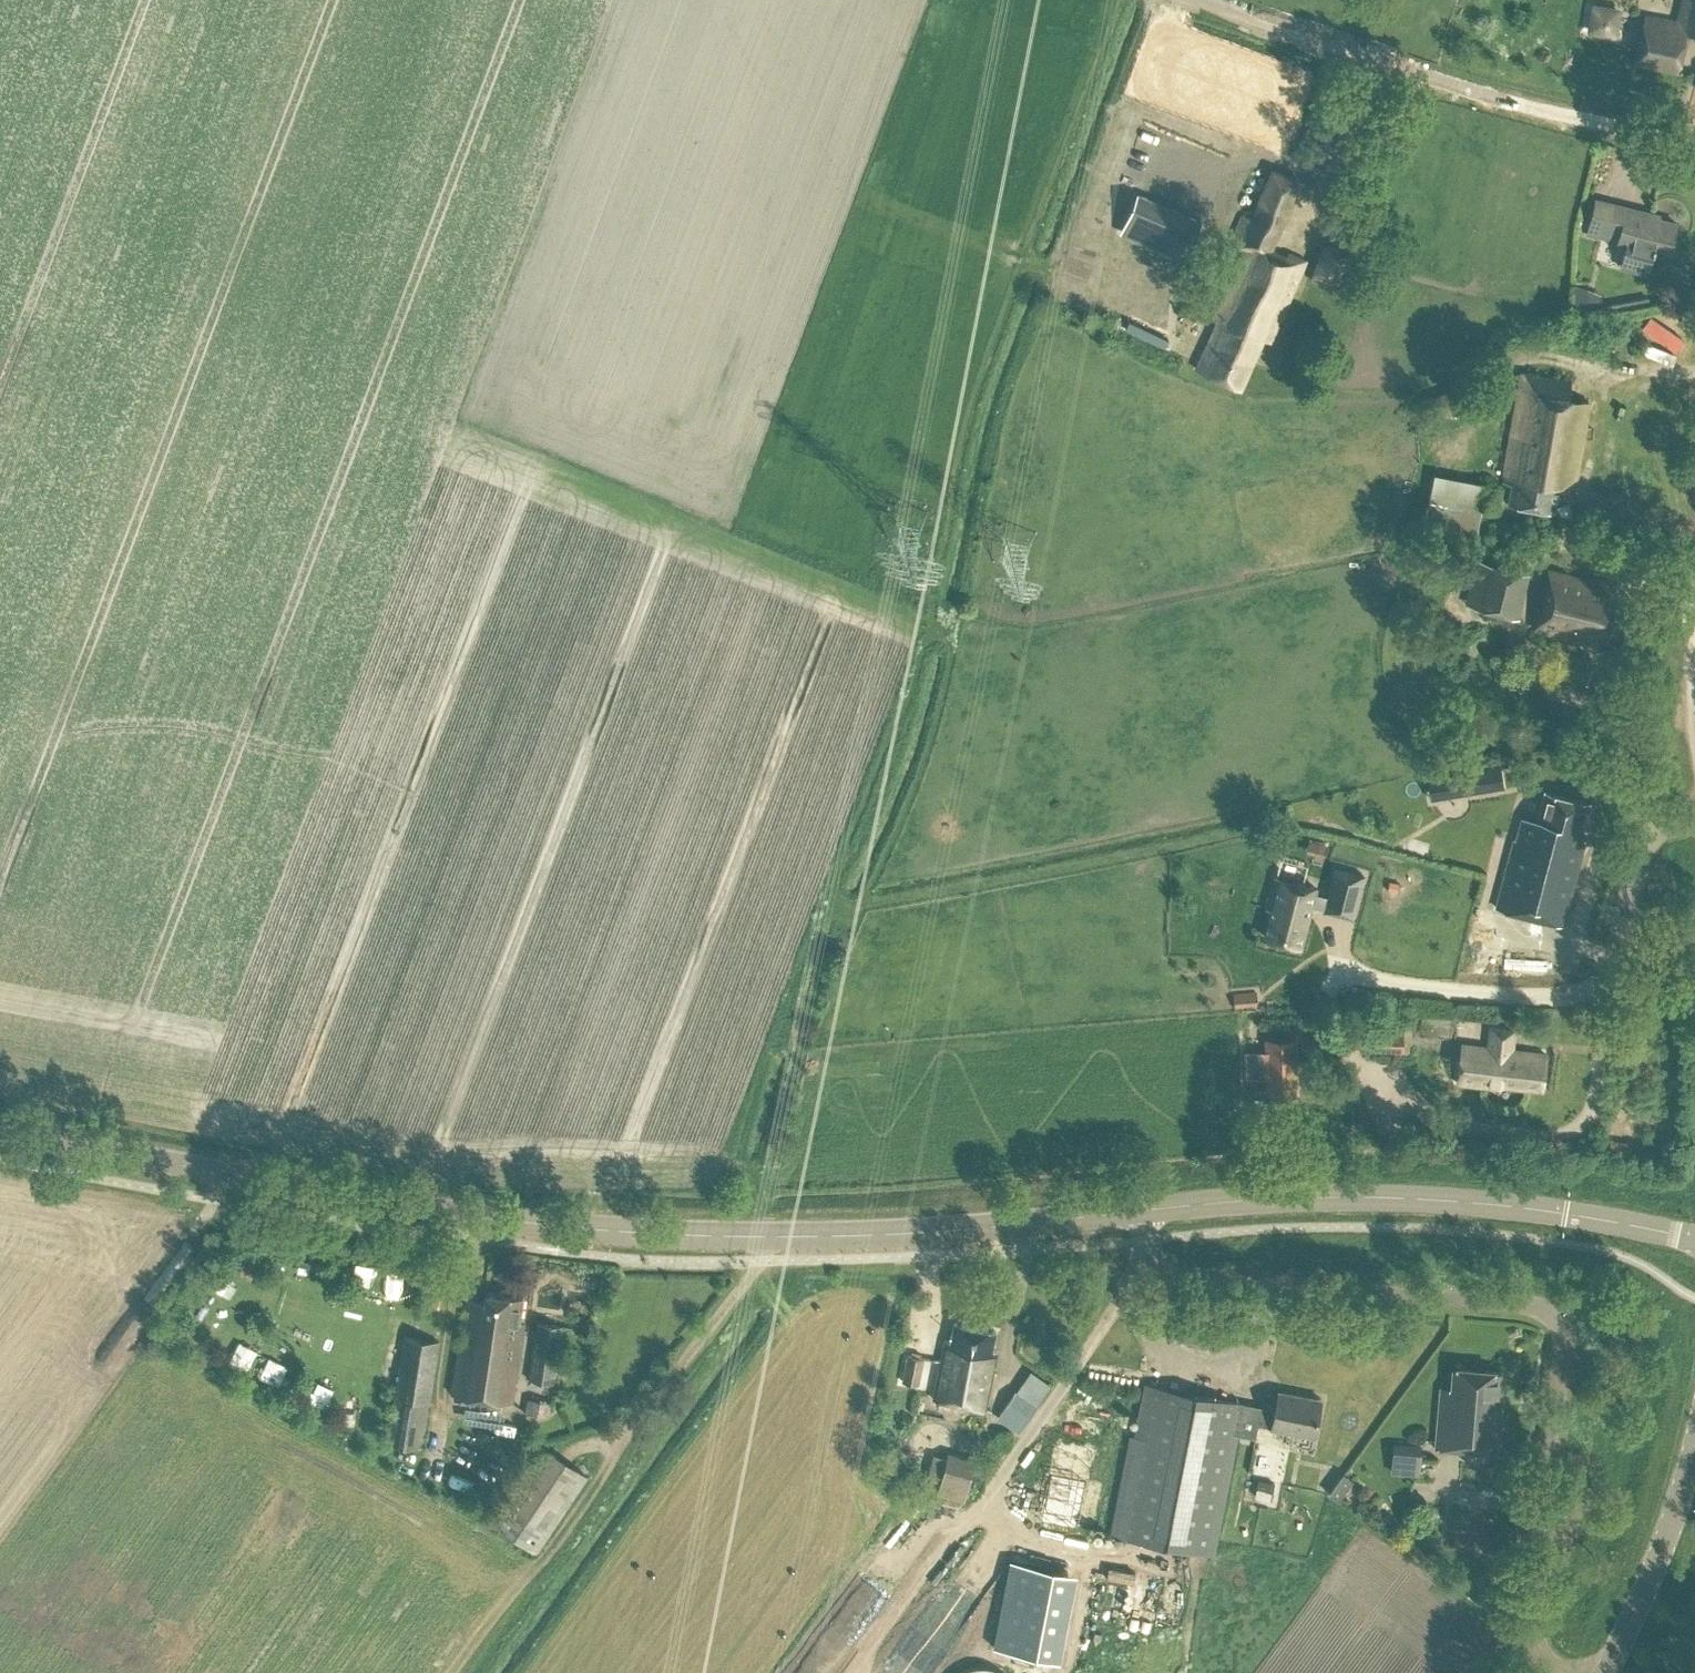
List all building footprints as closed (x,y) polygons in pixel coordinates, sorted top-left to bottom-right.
[(1678,20),(1647,13),(1635,60),(1677,70),(1687,30),(1694,32),(1694,0),(1683,0),(1678,20)] [(1599,1),(1596,31),(1636,35),(1637,30),(1624,29),(1627,3),(1599,1)] [(1288,249),(1284,257),(1270,251),(1300,182),(1274,170),(1259,205),(1255,203),(1249,217),(1244,215),(1232,242),(1245,248),(1213,320),(1216,321),(1196,369),(1239,387),(1261,336),(1271,341),(1307,258),(1288,249)] [(1667,255),(1676,224),(1649,217),(1650,213),(1595,200),(1586,234),(1616,241),(1616,242),(1624,244),(1619,265),(1645,272),(1651,251),(1667,255)] [(1338,284),(1351,251),(1323,240),(1310,273),(1338,284)] [(1599,294),(1573,285),(1576,315),(1601,312),(1599,294)] [(1192,323),(1198,312),(1185,306),(1179,317),(1192,323)] [(1573,495),(1589,400),(1569,397),(1572,380),(1524,373),(1505,482),(1514,484),(1511,503),(1556,511),(1559,492),(1573,495)] [(1486,517),(1495,480),(1446,468),(1437,505),(1486,517)] [(1519,615),(1531,572),(1477,558),(1465,601),(1519,615)] [(1624,648),(1634,610),(1607,603),(1612,584),(1550,569),(1535,626),(1624,648)] [(1587,684),(1593,659),(1562,650),(1555,675),(1587,684)] [(1469,770),(1472,791),(1503,786),(1500,765),(1469,770)] [(1564,925),(1588,831),(1581,829),(1588,801),(1547,790),(1541,815),(1525,818),(1519,841),(1515,840),(1497,907),(1564,925)] [(1314,852),(1314,855),(1322,857),(1326,845),(1317,842),(1317,844),(1314,852)] [(1272,908),(1265,935),(1299,944),(1307,915),(1310,903),(1324,907),(1323,908),(1328,909),(1331,910),(1338,911),(1351,915),(1357,892),(1357,891),(1360,880),(1362,873),(1339,867),(1335,866),(1330,884),(1327,895),(1313,891),(1315,885),(1294,880),(1281,876),(1274,875),(1266,906),(1272,908)] [(1255,990),(1234,992),(1235,1005),(1256,1003),(1255,990)] [(1512,1050),(1514,1028),(1492,1025),(1489,1047),(1461,1043),(1456,1080),(1500,1085),(1501,1081),(1541,1086),(1545,1054),(1512,1050)] [(1359,1050),(1404,1050),(1403,1030),(1359,1030),(1359,1050)] [(1264,1036),(1265,1049),(1245,1050),(1245,1077),(1266,1076),(1266,1094),(1300,1092),(1298,1035),(1264,1036)] [(1629,1155),(1631,1140),(1613,1138),(1611,1153),(1629,1155)] [(384,1275),(385,1259),(366,1258),(365,1274),(384,1275)] [(389,1273),(410,1274),(411,1262),(390,1262),(389,1273)] [(520,1320),(523,1296),(486,1291),(485,1298),(465,1295),(451,1391),(514,1400),(525,1321),(520,1320)] [(1241,1311),(1232,1310),(1232,1319),(1240,1319),(1241,1311)] [(555,1381),(563,1323),(537,1320),(530,1378),(555,1381)] [(992,1349),(996,1331),(954,1322),(950,1340),(947,1339),(934,1396),(986,1408),(999,1350),(992,1349)] [(233,1352),(252,1359),(260,1336),(240,1330),(233,1352)] [(423,1444),(440,1339),(405,1333),(387,1438),(423,1444)] [(919,1383),(924,1357),(908,1354),(903,1380),(919,1383)] [(1500,1389),(1501,1373),(1459,1369),(1457,1387),(1444,1386),(1438,1444),(1497,1449),(1502,1390),(1500,1389)] [(1274,1407),(1145,1382),(1115,1534),(1215,1554),(1239,1434),(1256,1437),(1259,1424),(1315,1435),(1322,1398),(1277,1389),(1274,1407)] [(1013,1392),(997,1417),(1017,1430),(1033,1406),(1013,1392)] [(530,1397),(528,1409),(546,1412),(548,1400),(530,1397)] [(514,1421),(515,1402),(482,1402),(482,1420),(514,1421)] [(536,1549),(588,1473),(543,1442),(491,1518),(536,1549)] [(1392,1443),(1389,1469),(1418,1472),(1420,1445),(1392,1443)] [(965,1497),(971,1470),(942,1463),(936,1490),(965,1497)] [(1338,1498),(1353,1478),(1343,1471),(1328,1491),(1338,1498)] [(1082,1521),(1089,1481),(1055,1474),(1047,1514),(1046,1520),(1080,1527),(1082,1521)] [(1176,1630),(1175,1580),(1112,1582),(1113,1645),(1132,1644),(1132,1631),(1176,1630)] [(874,1612),(884,1594),(864,1584),(855,1601),(874,1612)] [(815,1657),(834,1672),(858,1644),(839,1629),(815,1657)]
